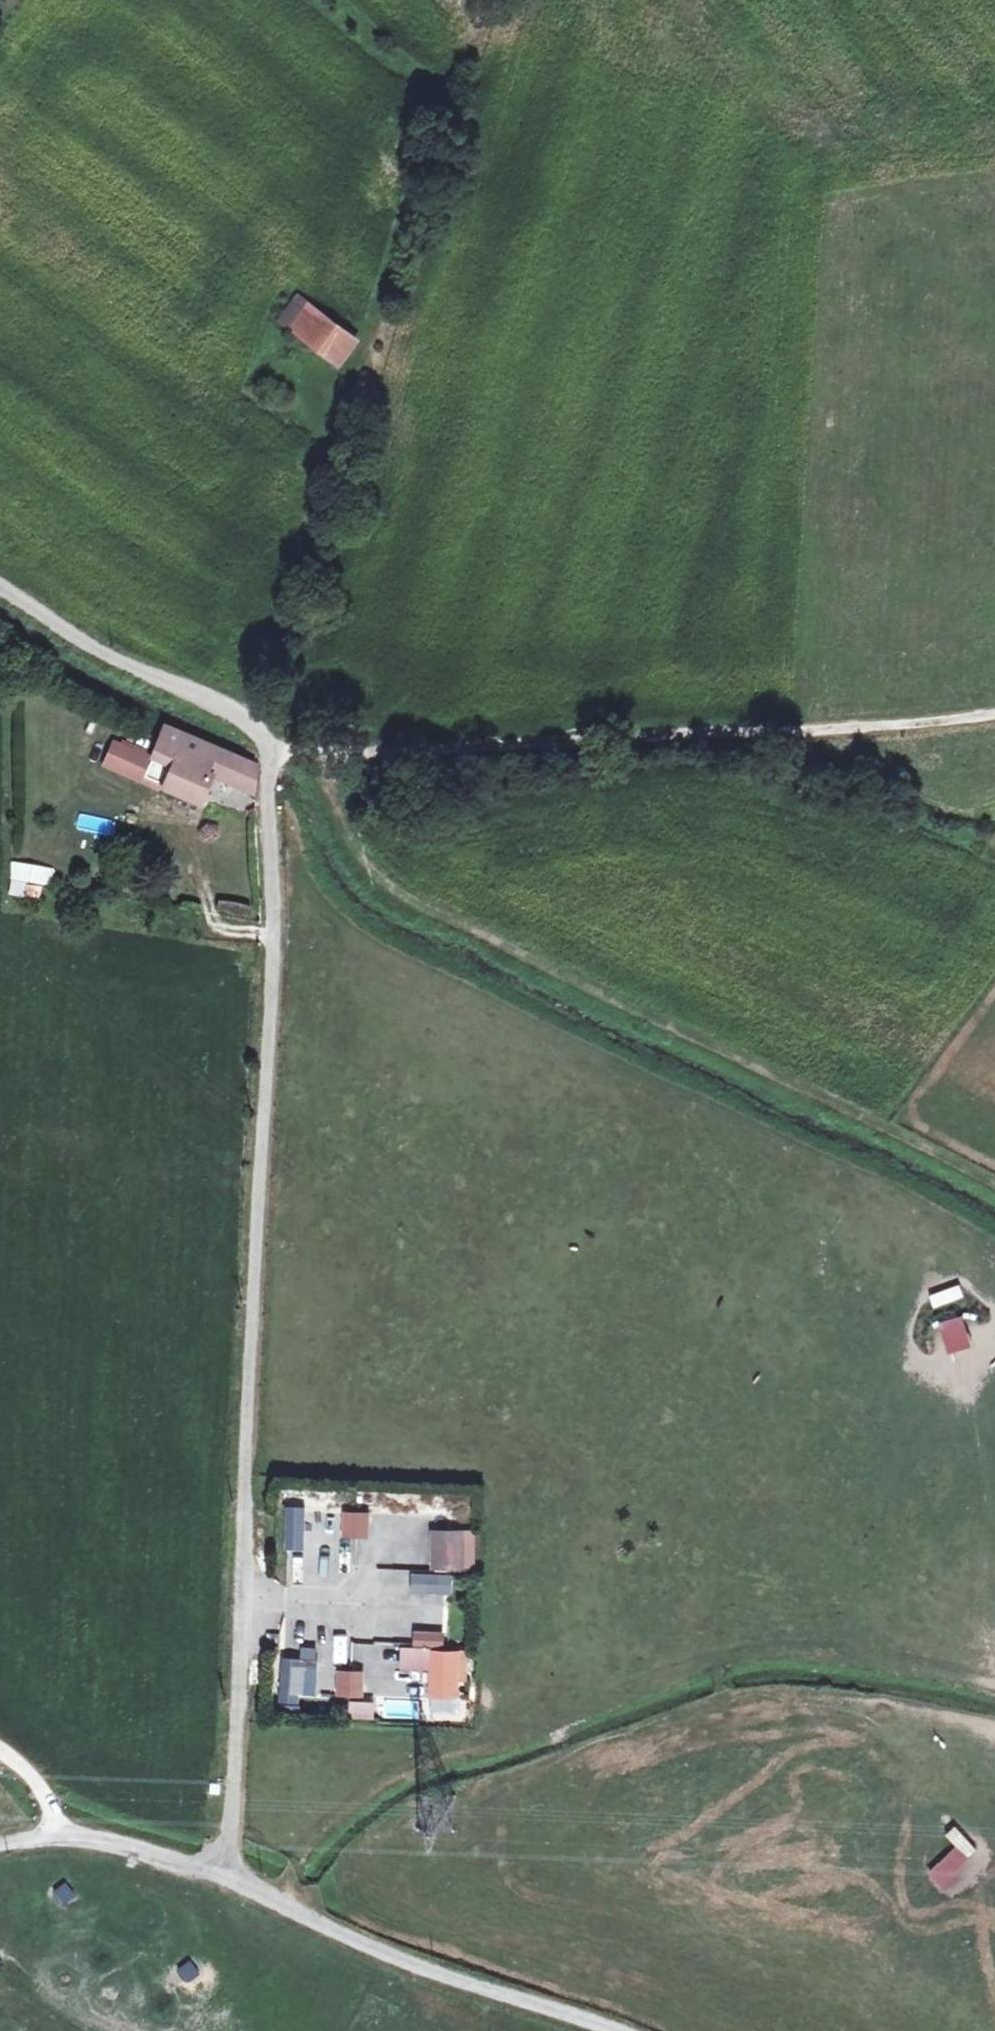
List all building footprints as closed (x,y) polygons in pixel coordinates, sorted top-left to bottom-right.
[(277,320),(290,332),(309,307),(294,297),(277,320)] [(311,346),(329,321),(309,307),(290,332),(311,346)] [(329,321),(311,346),(335,364),(353,339),(329,321)] [(258,767),(166,725),(146,769),(168,779),(163,791),(198,806),(211,777),(246,791),(255,791),(258,767)] [(10,864),(7,895),(48,898),(51,867),(10,864)] [(283,1549),(304,1548),(303,1506),(282,1507),(283,1549)] [(369,1517),(347,1516),(346,1538),(368,1539),(369,1517)] [(475,1571),(474,1530),(429,1530),(429,1572),(475,1571)] [(455,1580),(413,1577),(412,1596),(455,1599),(455,1580)] [(444,1638),(422,1637),(422,1648),(444,1649),(444,1638)] [(346,1661),(346,1639),(332,1639),(332,1661),(346,1661)] [(457,1656),(432,1655),(431,1688),(456,1689),(457,1656)] [(302,1663),(283,1662),(279,1703),(298,1705),(302,1663)] [(362,1677),(341,1676),(340,1676),(339,1697),(361,1698),(362,1677)] [(456,1689),(431,1688),(431,1699),(456,1700),(456,1689)] [(347,1700),(347,1715),(371,1715),(371,1700),(347,1700)] [(954,1845),(937,1861),(950,1875),(967,1858),(954,1845)] [(60,1905),(74,1897),(66,1882),(51,1890),(60,1905)] [(185,1982),(199,1973),(192,1960),(177,1968),(185,1982)]
